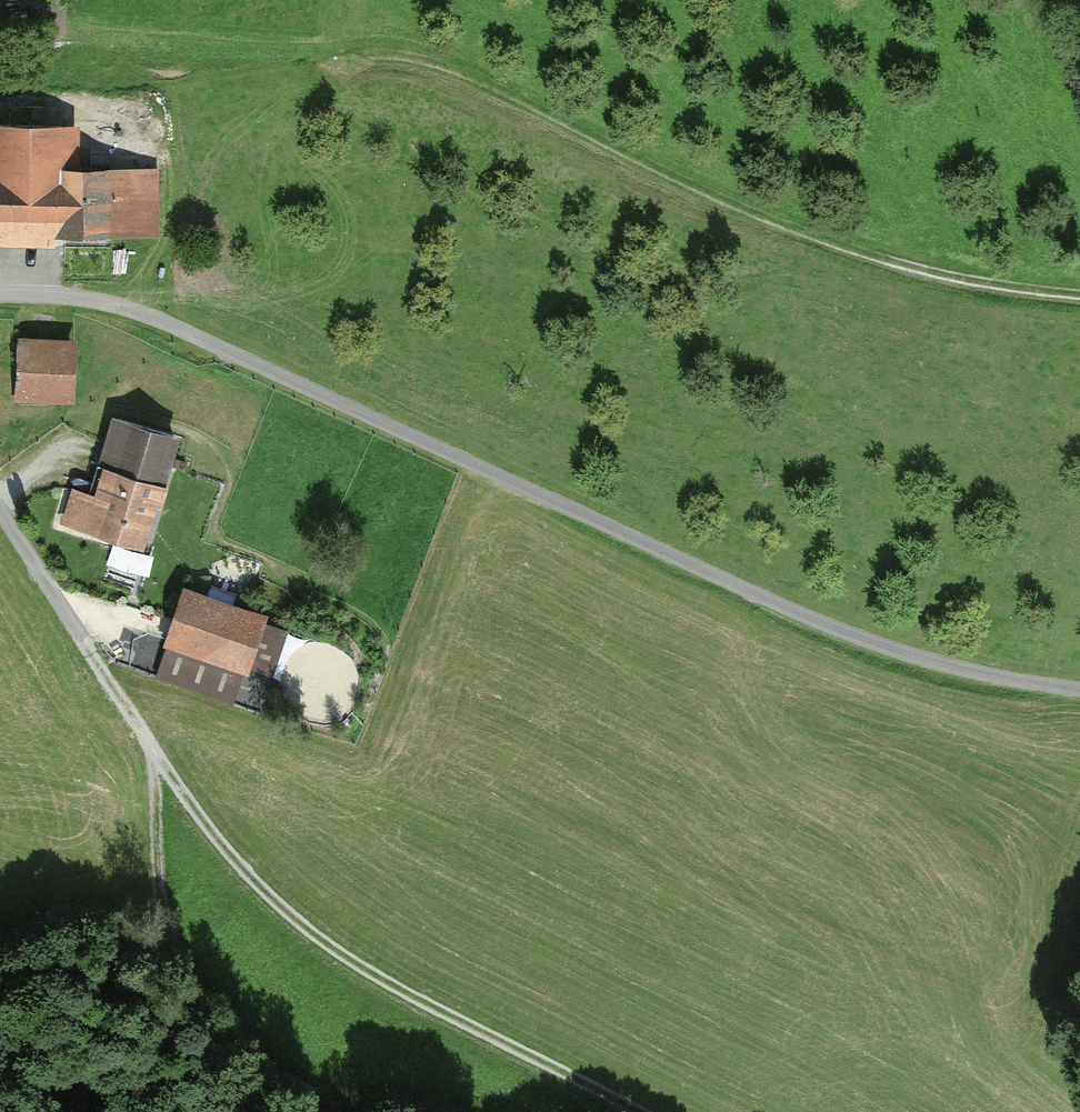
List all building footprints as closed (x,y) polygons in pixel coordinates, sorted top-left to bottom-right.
[(80,127),(16,126),(14,240),(155,242),(156,172),(79,171),(80,127)] [(93,346),(22,346),(22,397),(92,397),(93,346)] [(67,521),(166,550),(197,441),(132,422),(111,497),(77,487),(67,521)] [(295,626),(196,588),(178,635),(277,673),(295,626)] [(238,707),(267,713),(276,673),(248,667),(238,707)]
